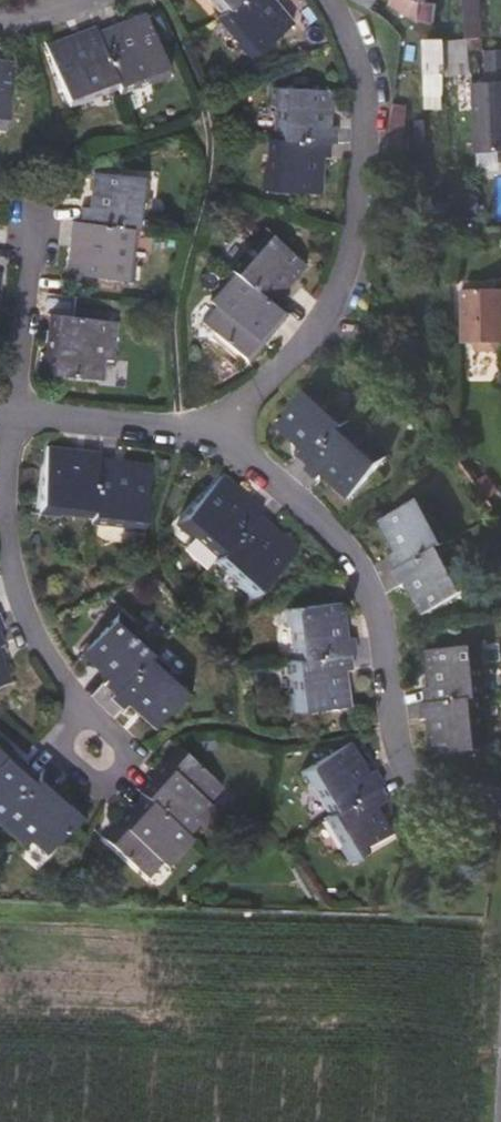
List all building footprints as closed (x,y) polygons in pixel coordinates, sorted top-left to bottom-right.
[(240,0),(212,0),(223,14),(240,0)] [(272,0),(240,0),(223,14),(219,17),(240,41),(237,43),(251,59),(293,24),(272,0)] [(379,0),(351,0),(351,1),(372,12),(379,0)] [(428,0),(396,0),(393,6),(424,24),(437,25),(438,6),(426,4),(428,0)] [(482,0),(466,0),(470,41),(484,40),(482,0)] [(168,80),(145,20),(112,32),(111,30),(94,35),(115,91),(117,96),(147,85),(148,88),(168,80)] [(86,102),(115,91),(94,35),(93,32),(78,36),(79,39),(44,51),(68,112),(87,104),(86,102)] [(485,51),(484,40),(470,41),(470,52),(485,51)] [(472,75),(470,52),(470,41),(447,43),(447,75),(472,75)] [(447,75),(447,43),(426,44),(425,51),(425,76),(447,75)] [(488,51),(490,83),(500,82),(500,50),(488,51)] [(425,76),(425,51),(418,51),(417,78),(418,80),(426,80),(425,76)] [(447,95),(447,75),(425,76),(426,80),(425,94),(447,95)] [(474,111),(476,156),(500,153),(500,82),(490,83),(473,85),(474,111)] [(328,128),(329,92),(274,88),(273,110),(277,110),(275,141),(329,144),(335,145),(336,128),(328,128)] [(404,144),(407,116),(393,112),(389,143),(404,144)] [(318,197),(320,160),(329,161),(329,144),(275,141),(270,141),(268,173),(265,173),(263,194),(318,197)] [(137,230),(139,199),(146,199),(148,180),(96,175),(94,193),(97,193),(96,209),(84,209),(83,225),(76,224),(75,225),(137,230)] [(138,284),(140,263),(135,263),(138,230),(137,230),(75,225),(74,241),(81,242),(78,279),(138,284)] [(284,293),(307,265),(266,231),(251,245),(254,248),(234,270),(240,276),(279,311),(290,299),(284,293)] [(254,337),(266,323),(275,331),(287,318),(279,311),(240,276),(213,305),(218,309),(205,324),(249,366),(266,347),(254,337)] [(498,291),(498,285),(466,285),(467,345),(475,345),(479,353),(499,352),(500,346),(500,291),(498,291)] [(112,361),(117,323),(57,315),(54,337),(67,337),(65,357),(49,355),(46,374),(102,381),(104,360),(112,361)] [(350,424),(354,419),(330,400),(333,397),(316,383),(280,422),(308,448),(302,454),(314,464),(350,424)] [(357,497),(393,456),(378,441),(375,445),(350,424),(314,464),(310,469),(322,479),(329,472),(357,497)] [(94,513),(101,457),(102,451),(84,449),(84,452),(49,448),(41,512),(62,514),(63,510),(94,513)] [(146,531),(153,465),(119,462),(119,458),(101,457),(94,513),(93,521),(125,524),(125,529),(146,531)] [(223,557),(262,513),(266,510),(253,498),(251,500),(224,476),(180,524),(196,538),(199,535),(223,557)] [(458,541),(441,514),(445,511),(435,493),(387,520),(404,551),(398,556),(405,569),(452,544),(458,541)] [(255,599),(300,550),(272,526),(274,524),(262,513),(223,557),(219,562),(243,582),(240,585),(255,599)] [(433,614),(482,587),(472,570),(469,572),(452,544),(405,569),(400,572),(408,586),(416,582),(433,614)] [(351,639),(347,603),(292,609),(295,628),(299,628),(303,660),(297,662),(302,694),(298,694),(300,713),(355,708),(351,671),(359,669),(357,654),(362,654),(361,638),(351,639)] [(159,652),(135,629),(138,627),(123,614),(85,654),(113,679),(107,685),(119,696),(154,657),(159,652)] [(494,697),(490,666),(493,665),(491,645),(436,650),(441,688),(433,688),(435,703),(489,698),(494,697)] [(160,729),(197,689),(181,675),(178,677),(154,657),(119,696),(115,700),(127,711),(133,704),(160,729)] [(0,659),(0,685),(8,682),(0,659)] [(492,730),(489,698),(435,703),(429,703),(431,720),(440,719),(444,756),(498,750),(496,730),(492,730)] [(42,777),(45,773),(33,761),(24,771),(9,758),(17,748),(0,734),(0,817),(3,820),(42,777)] [(394,802),(385,789),(390,786),(382,772),(374,776),(356,745),(310,772),(319,790),(323,787),(339,816),(334,819),(352,847),(348,848),(358,866),(404,837),(386,806),(394,802)] [(215,805),(231,790),(185,751),(171,767),(184,777),(170,792),(161,784),(149,797),(191,836),(196,839),(222,811),(215,805)] [(46,799),(55,789),(42,777),(3,820),(0,823),(0,825),(28,851),(33,846),(49,860),(89,815),(72,800),(61,813),(46,799)] [(191,836),(149,797),(144,794),(133,806),(142,815),(130,829),(119,819),(103,836),(147,876),(161,859),(167,863),(191,836)]
